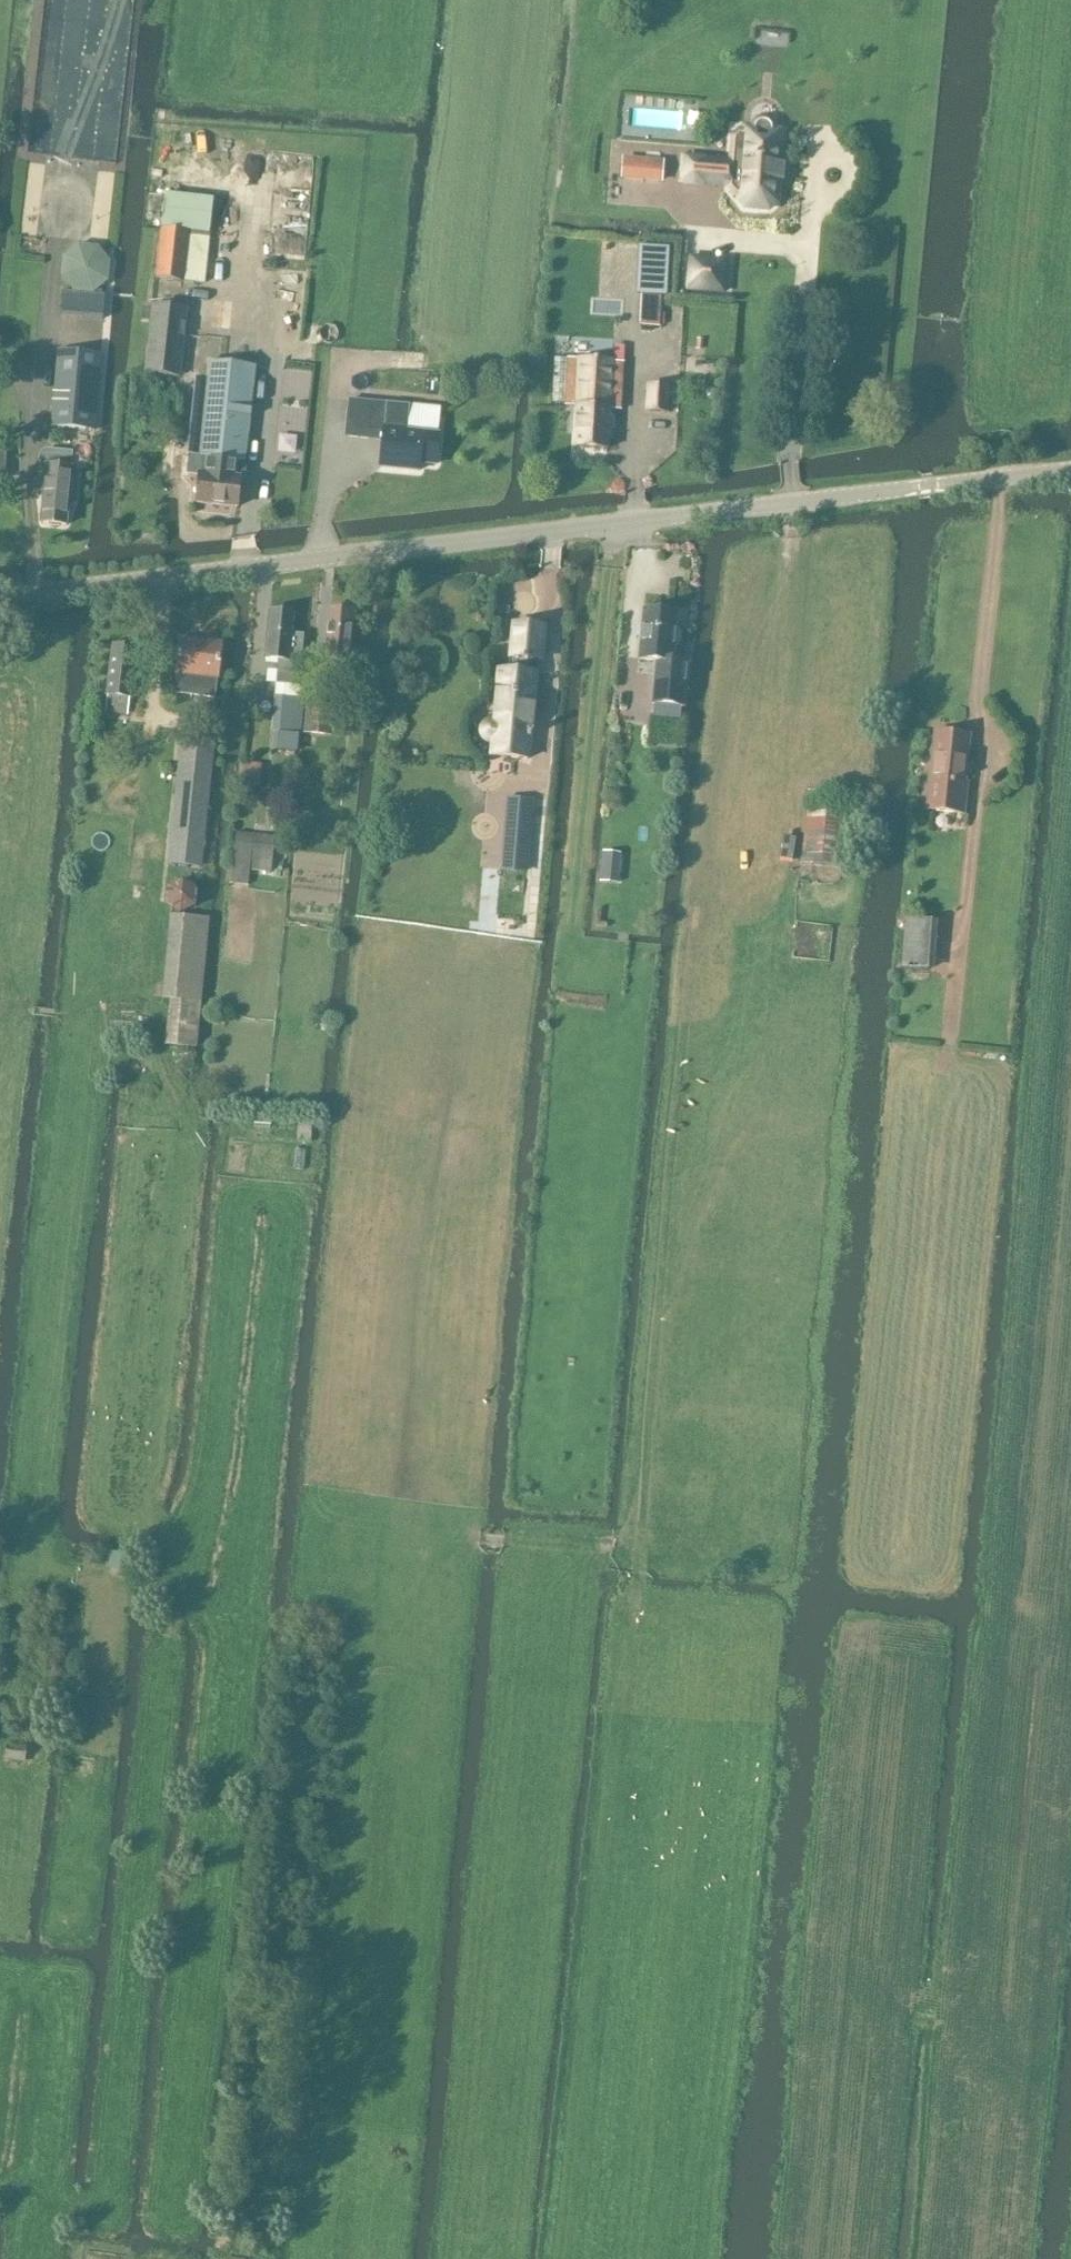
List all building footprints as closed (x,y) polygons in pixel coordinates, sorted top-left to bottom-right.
[(732,156),(729,188),(735,194),(740,195),(739,200),(745,207),(767,208),(775,202),(777,180),(782,181),(784,163),(778,163),(781,132),(773,131),(773,130),(773,129),(773,128),(773,127),(772,127),(772,126),(771,125),(771,124),(770,123),(769,122),(768,122),(767,121),(766,121),(765,121),(764,121),(764,120),(763,120),(762,120),(761,121),(760,121),(759,121),(758,121),(757,122),(756,122),(756,123),(755,124),(754,124),(754,125),(753,126),(753,127),(752,128),(752,129),(745,129),(745,133),(740,133),(733,139),(732,156)] [(685,157),(683,183),(702,184),(705,159),(685,157)] [(623,158),(621,179),(662,182),(664,161),(623,158)] [(156,277),(156,279),(183,282),(204,284),(212,200),(165,196),(163,229),(161,229),(160,235),(156,277)] [(62,290),(59,316),(80,318),(83,293),(95,294),(109,282),(111,262),(98,245),(78,244),(62,257),(60,277),(72,292),(62,290)] [(642,293),(640,325),(659,326),(659,325),(664,325),(665,314),(660,314),(661,294),(642,293)] [(153,305),(145,373),(178,376),(186,309),(153,305)] [(552,391),(552,399),(566,399),(565,407),(576,408),(574,448),(607,449),(609,410),(620,410),(623,363),(624,347),(613,347),(612,362),(568,360),(566,392),(552,391)] [(56,373),(51,427),(79,429),(95,430),(97,396),(99,377),(100,354),(57,351),(56,373)] [(208,362),(198,458),(208,459),(235,462),(245,463),(255,367),(208,362)] [(648,386),(647,412),(666,413),(667,387),(648,386)] [(371,403),(368,430),(384,431),(380,467),(418,471),(419,463),(435,465),(439,432),(407,429),(408,423),(410,406),(387,403),(371,402),(371,403)] [(37,483),(36,492),(44,493),(41,524),(66,526),(69,497),(76,498),(78,480),(70,480),(71,468),(73,452),(48,450),(45,450),(43,451),(41,453),(40,456),(39,458),(40,461),(41,463),(44,465),(46,466),(45,483),(37,483)] [(199,474),(196,503),(237,508),(240,478),(234,478),(235,462),(208,459),(206,475),(199,474)] [(329,609),(324,661),(339,662),(349,663),(354,612),(329,609)] [(643,610),(638,659),(656,661),(652,704),(683,707),(688,663),(673,661),(675,647),(678,644),(679,635),(676,630),(678,613),(643,610)] [(270,611),(265,659),(278,660),(276,674),(299,676),(304,635),(292,634),(293,613),(270,611)] [(482,728),(481,733),(484,738),(488,741),(491,742),(493,742),(492,757),(527,760),(529,738),(530,738),(531,738),(531,737),(532,737),(532,736),(533,735),(533,734),(532,734),(532,733),(531,733),(531,732),(530,732),(535,674),(532,674),(533,660),(540,661),(543,627),(514,625),(510,672),(499,671),(497,704),(496,707),(495,722),(494,722),(490,721),(483,724),(482,728)] [(176,674),(175,690),(215,694),(217,679),(218,679),(222,643),(180,638),(176,674)] [(113,647),(105,711),(128,713),(135,649),(113,647)] [(277,695),(274,732),(276,732),(274,750),(297,752),(298,734),(301,734),(303,711),(304,711),(305,698),(277,695)] [(306,704),(303,733),(332,736),(335,706),(306,704)] [(935,732),(926,810),(963,814),(967,782),(964,782),(969,736),(935,732)] [(182,740),(168,863),(201,867),(214,743),(182,740)] [(241,786),(259,788),(261,765),(244,763),(241,786)] [(516,799),(510,869),(528,870),(530,841),(531,827),(533,801),(516,799)] [(802,864),(842,868),(847,814),(807,810),(802,864)] [(236,832),(230,884),(249,886),(250,871),(270,873),(274,836),(236,832)] [(602,853),(600,882),(617,884),(620,854),(602,853)] [(167,886),(165,904),(180,914),(195,908),(198,889),(183,879),(167,886)] [(170,914),(161,998),(170,999),(165,1045),(196,1048),(210,918),(170,914)] [(900,968),(933,971),(938,921),(905,918),(900,968)]
